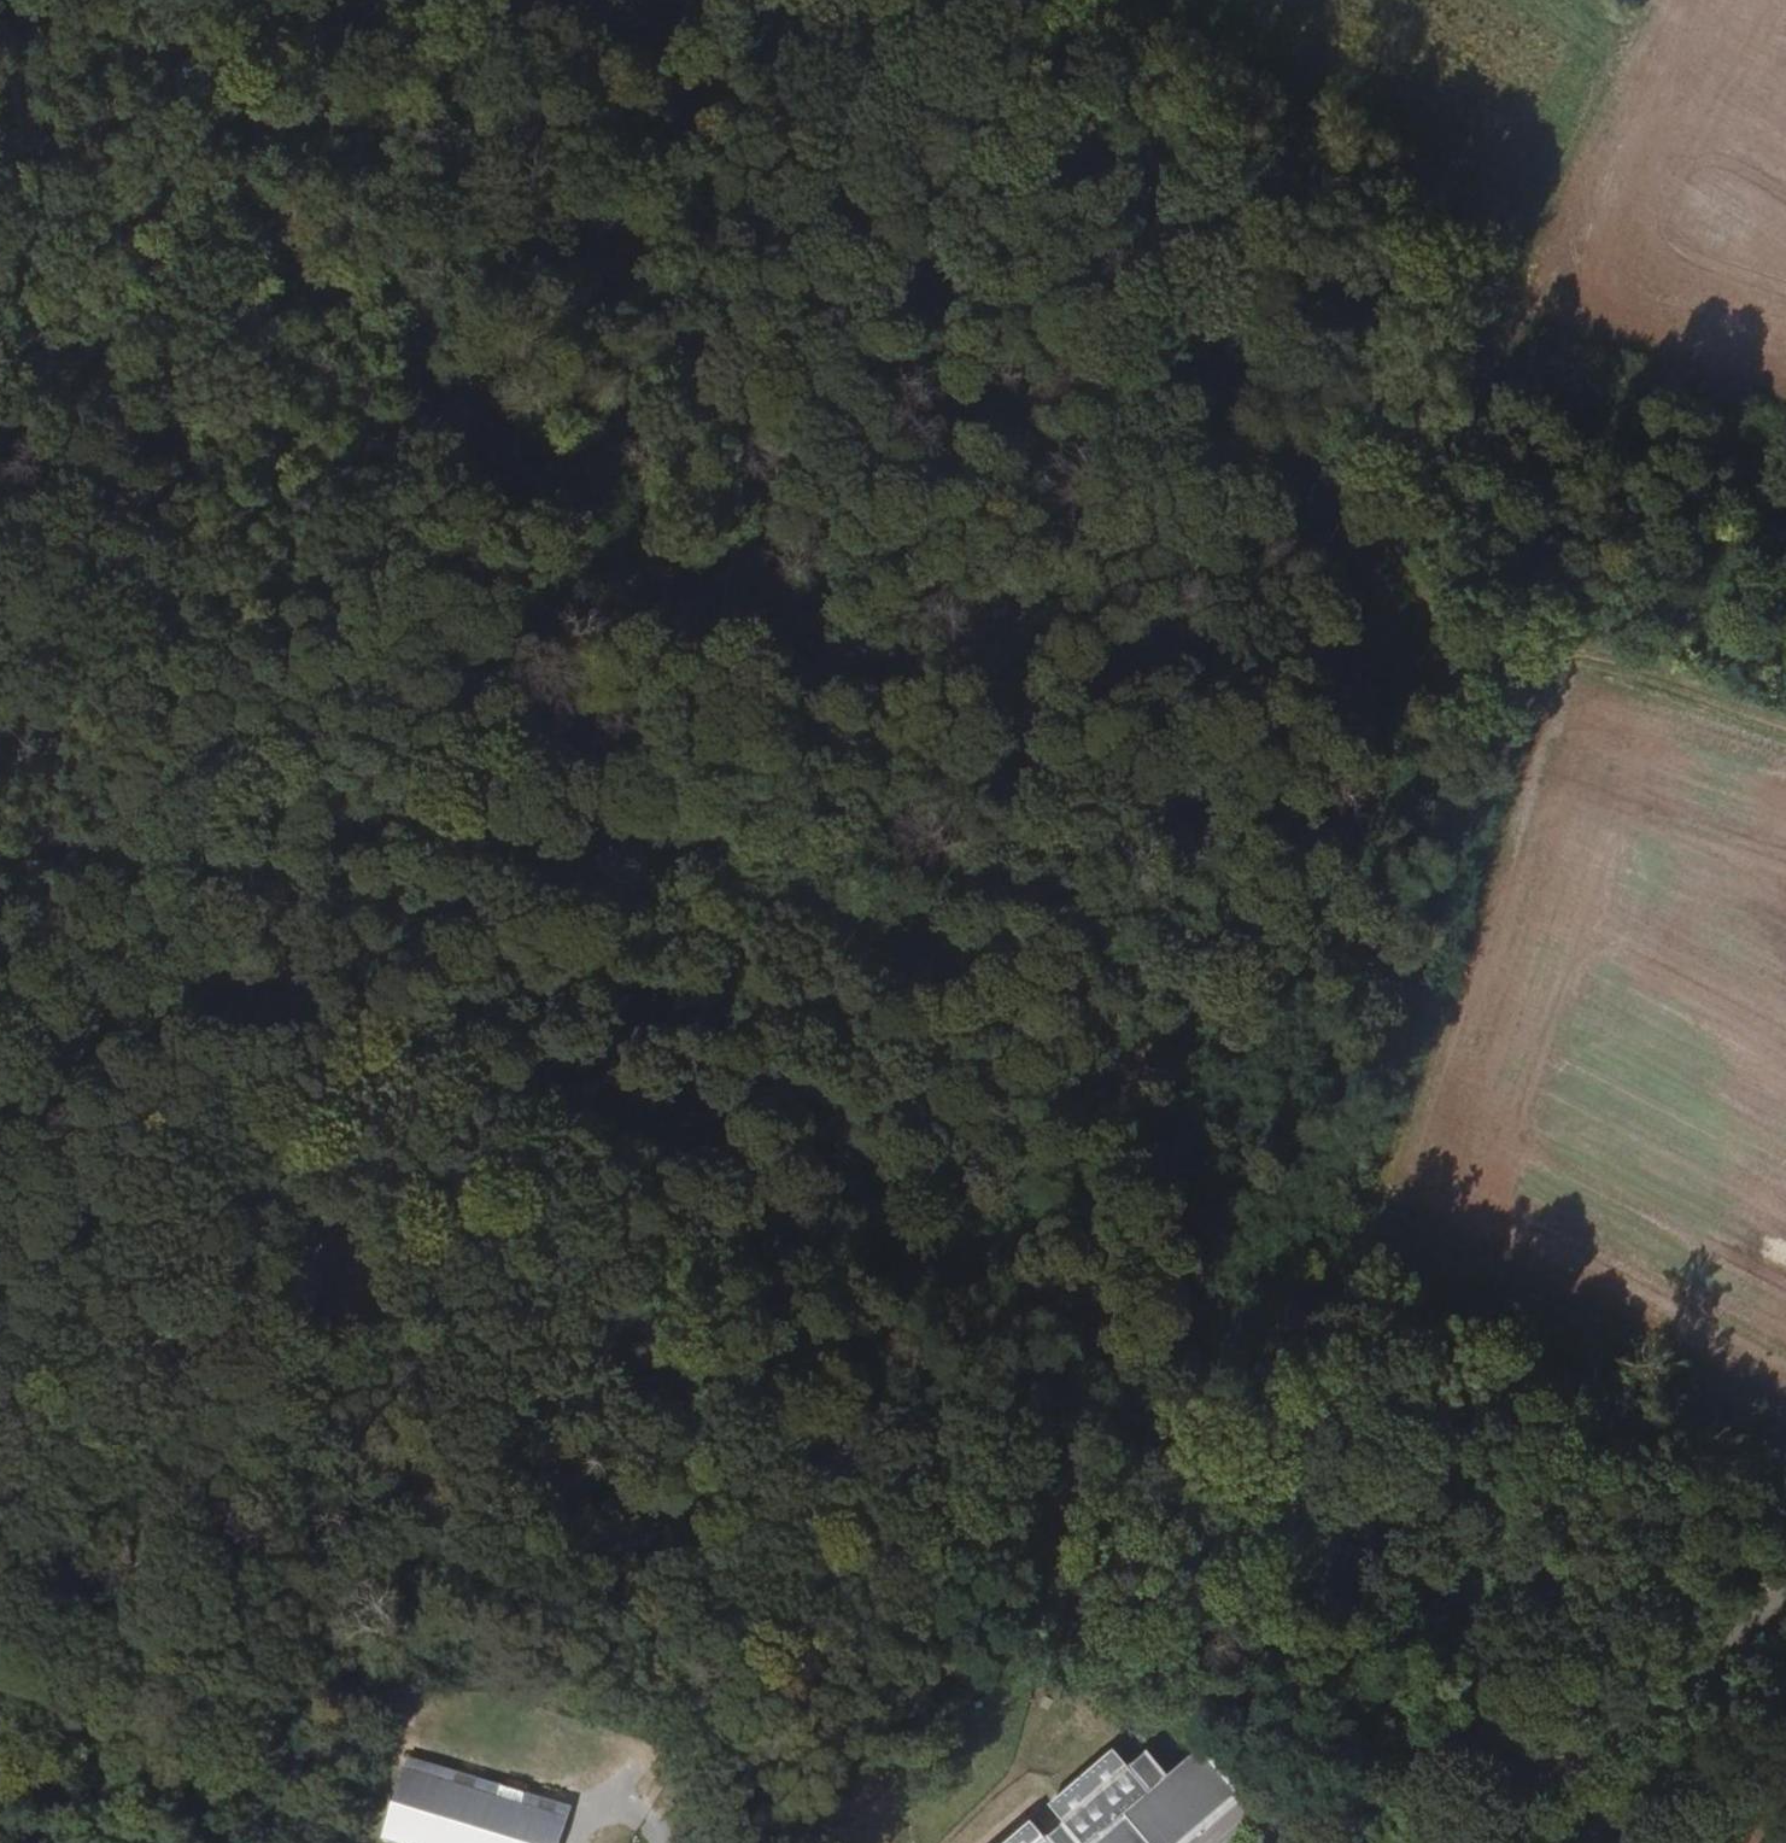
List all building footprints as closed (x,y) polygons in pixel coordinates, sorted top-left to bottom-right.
[(1116,1829),(1164,1791),(1181,1777),(1156,1745),(1140,1726),(1130,1734),(1073,1781),(1089,1801),(1092,1799),(1116,1829)] [(1268,1781),(1230,1736),(1201,1759),(1176,1730),(1156,1745),(1181,1777),(1164,1791),(1116,1829),(1092,1799),(1089,1801),(1069,1816),(1091,1842),(1194,1842),(1224,1819),(1269,1782),(1268,1781)] [(464,1842),(578,1842),(589,1805),(427,1754),(406,1825),(464,1842)] [(1069,1816),(1060,1805),(1014,1842),(1091,1842),(1069,1816)]
